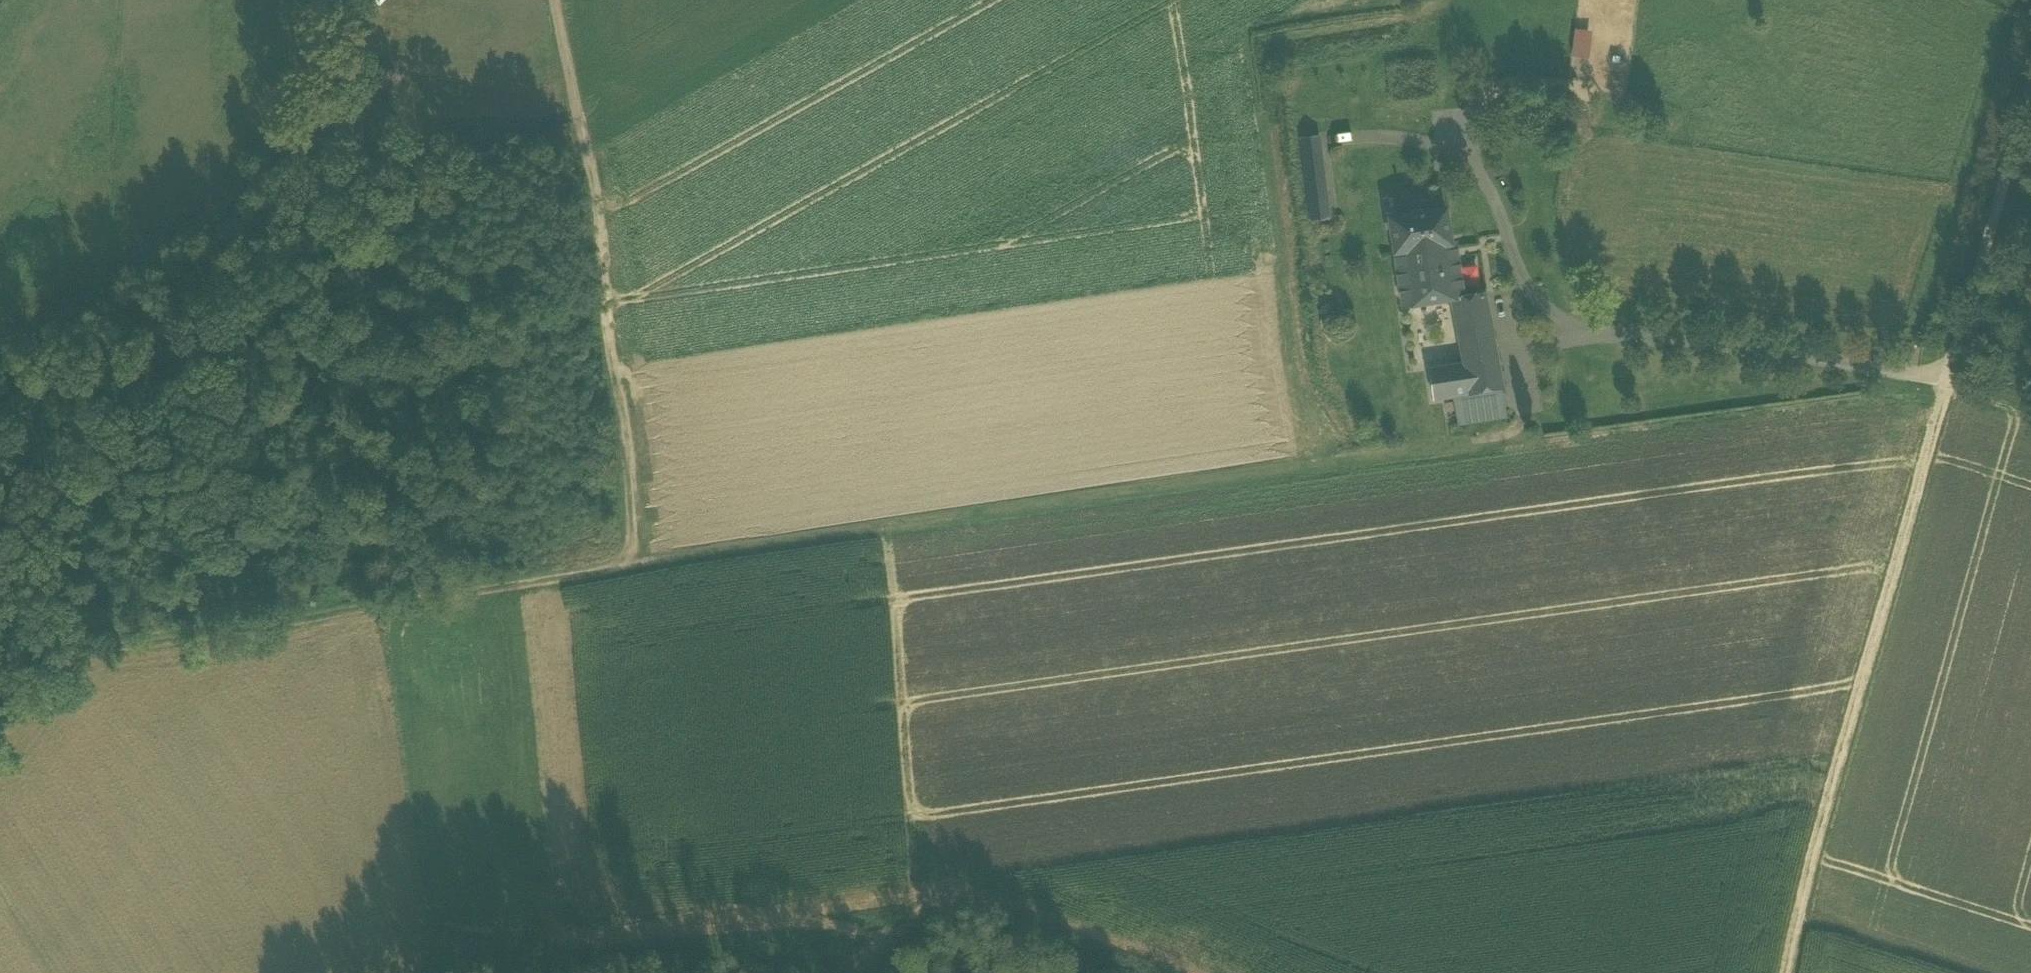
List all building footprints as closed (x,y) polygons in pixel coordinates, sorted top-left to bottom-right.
[(1593,56),(1597,30),(1578,27),(1574,54),(1593,56)] [(1303,154),(1312,221),(1330,219),(1321,152),(1303,154)] [(1389,219),(1394,253),(1450,244),(1445,210),(1425,213),(1421,210),(1412,211),(1409,216),(1389,219)] [(1429,370),(1433,399),(1452,396),(1501,389),(1496,360),(1493,345),(1483,294),(1463,297),(1455,243),(1450,244),(1394,253),(1403,308),(1452,300),(1465,365),(1429,370)] [(1452,396),(1458,425),(1507,418),(1501,389),(1452,396)]
